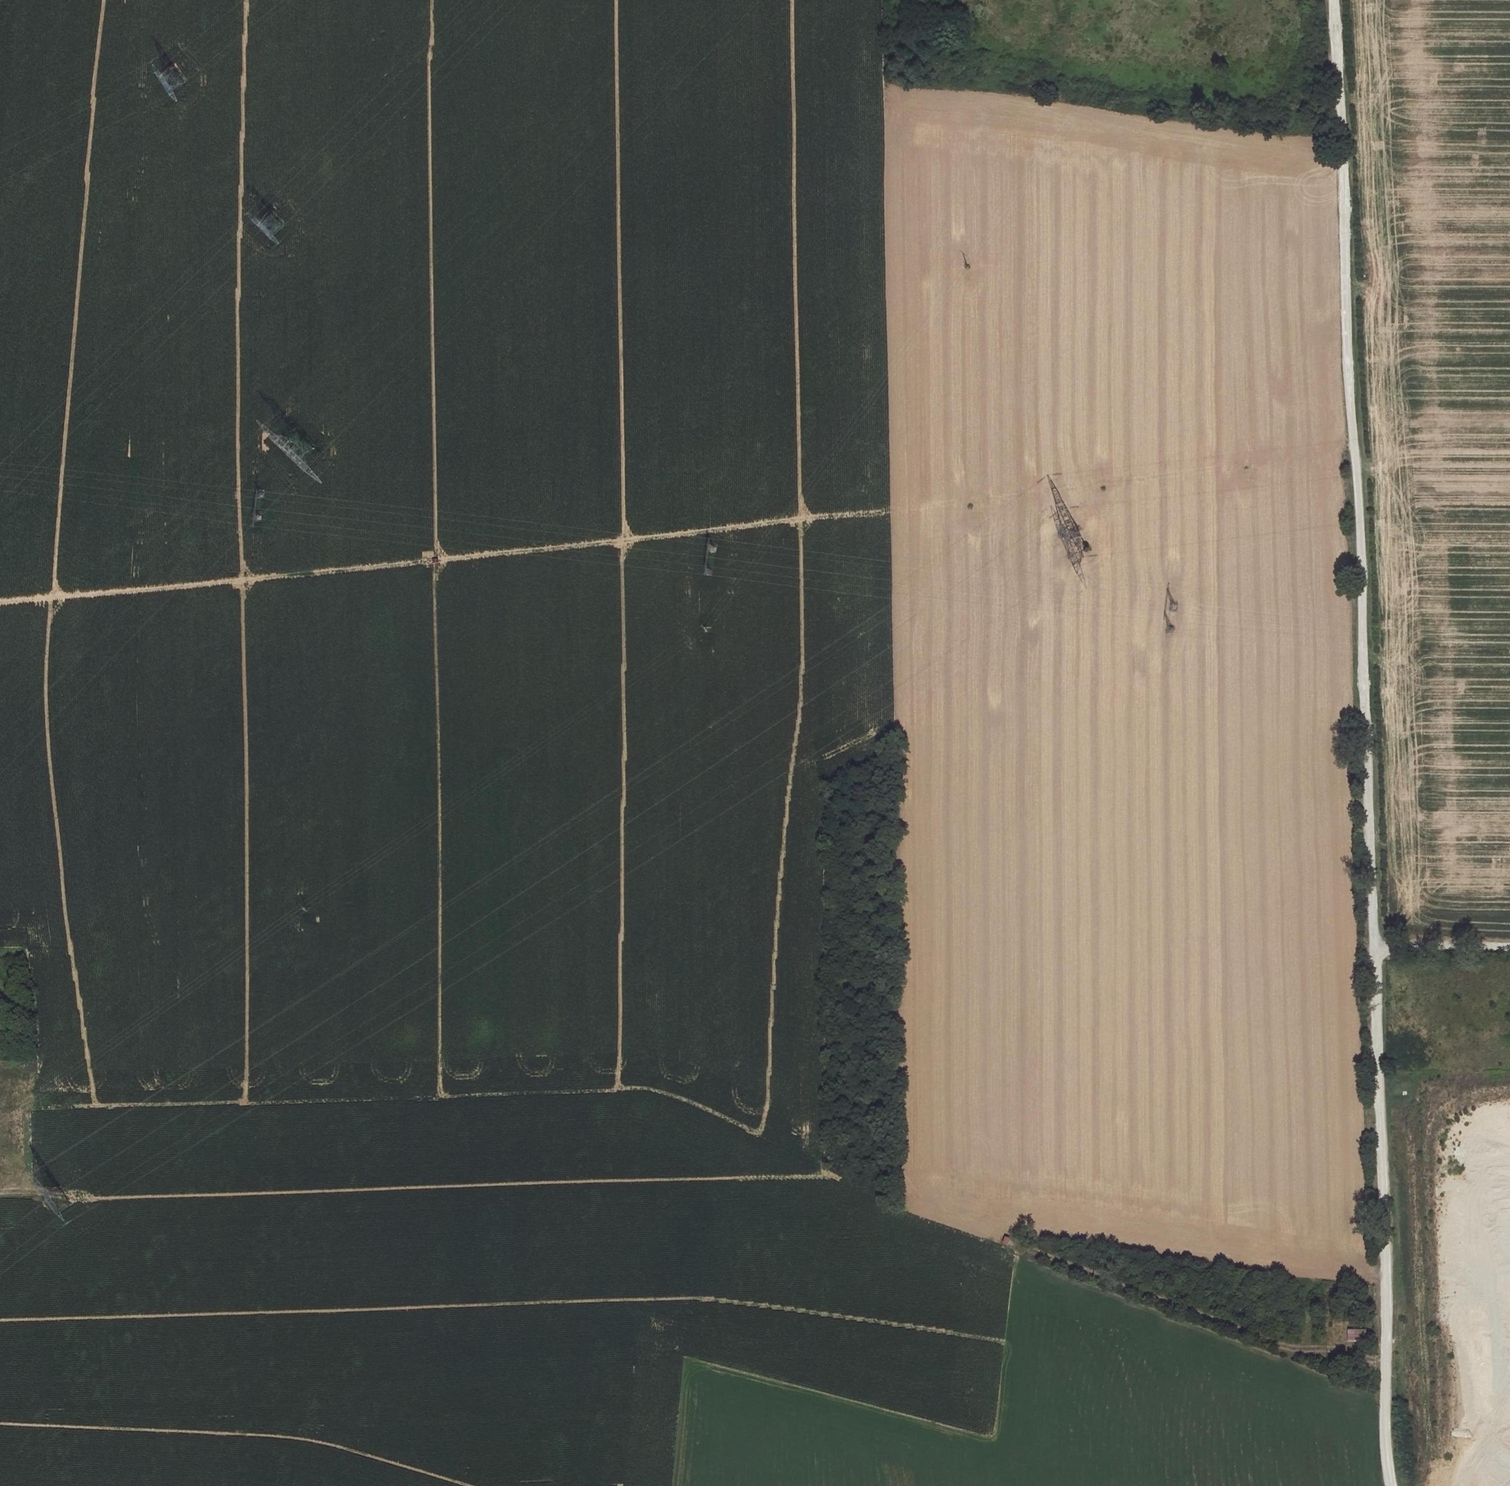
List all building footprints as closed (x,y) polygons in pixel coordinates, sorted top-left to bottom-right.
[(1347,1330),(1347,1340),(1358,1341),(1358,1330),(1347,1330)]
